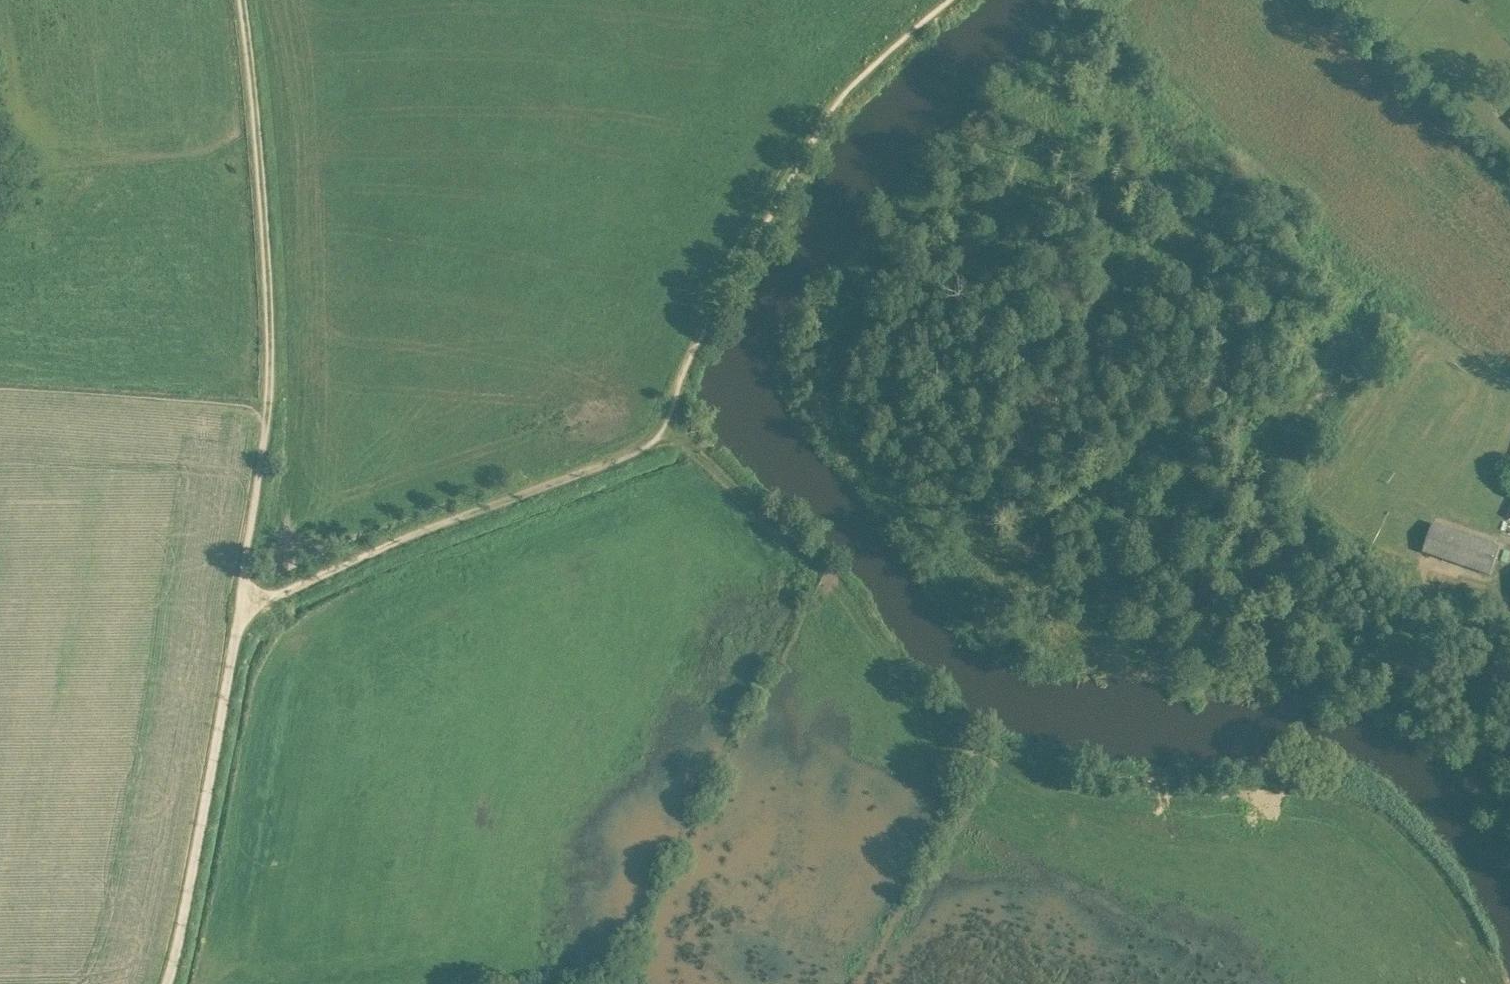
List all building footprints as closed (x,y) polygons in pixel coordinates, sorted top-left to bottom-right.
[(1501,546),(1433,523),(1423,552),(1491,575),(1501,546)]
